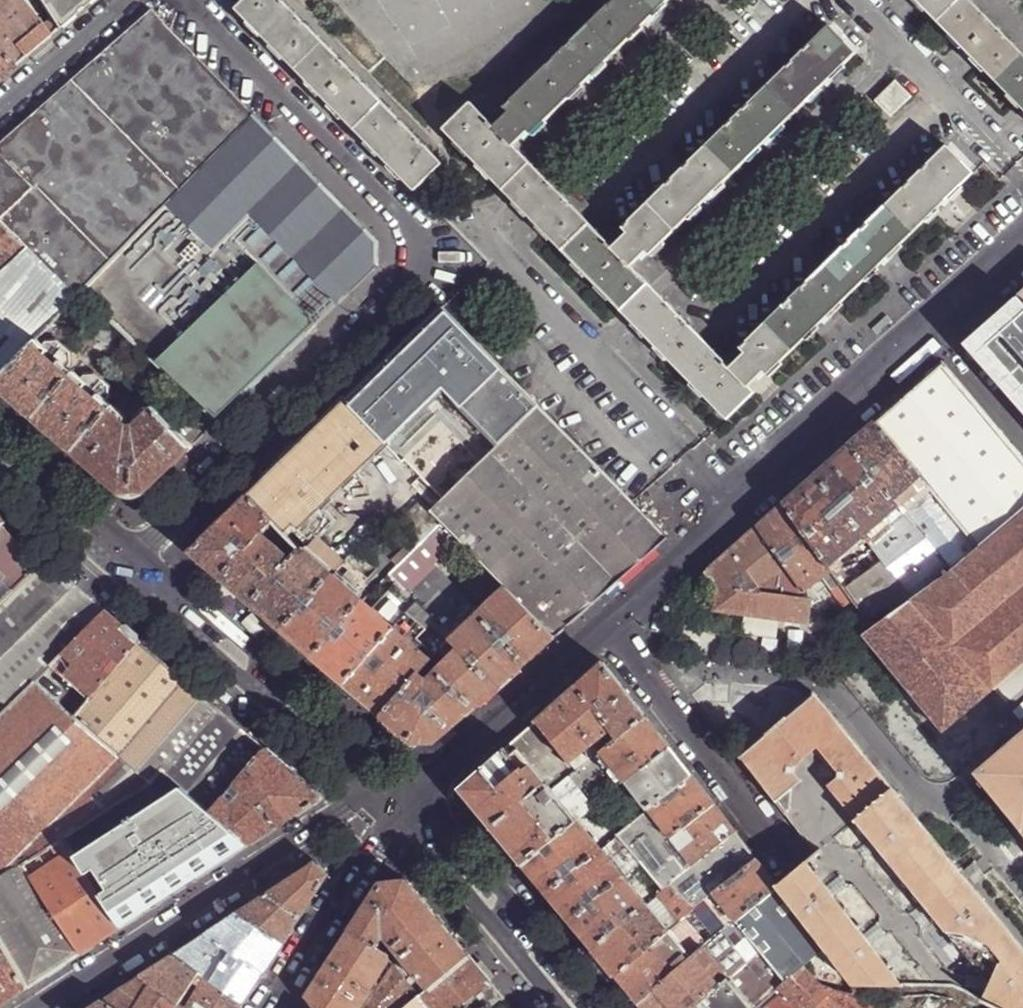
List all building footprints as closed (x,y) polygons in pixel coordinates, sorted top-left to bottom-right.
[(14,67),(50,35),(43,29),(14,0),(0,0),(0,52),(14,67)] [(40,1),(41,0),(59,28),(81,8),(90,0),(40,0),(40,1)] [(237,10),(248,21),(321,95),(375,151),(416,192),(443,165),(281,0),(247,0),(237,10)] [(754,395),(748,389),(755,382),(762,375),(767,379),(791,355),(838,308),(915,232),(973,174),(946,148),(740,352),(745,357),(731,372),(653,292),(629,267),(633,263),(644,253),(648,257),(687,220),(766,142),(830,80),(855,54),(829,26),(622,230),(626,234),(611,249),(536,172),(510,145),(514,141),(525,130),(529,135),(564,101),(622,44),(667,0),(613,0),(503,107),(507,112),(491,127),(470,104),(442,131),(508,198),(509,199),(626,319),(629,322),(727,422),(754,395)] [(918,4),(980,68),(1022,112),(1022,56),(968,0),(914,0),(918,4)] [(254,115),(151,10),(0,145),(0,223),(22,247),(35,261),(74,300),(80,294),(254,115)] [(14,67),(0,52),(0,79),(14,67)] [(895,84),(876,102),(890,117),(910,98),(895,84)] [(378,242),(254,115),(80,294),(219,422),(307,335),(378,266),(378,242)] [(22,247),(0,223),(0,267),(22,247)] [(35,261),(22,247),(0,267),(0,294),(35,261)] [(30,345),(74,300),(35,261),(0,294),(0,376),(30,345)] [(1020,297),(964,347),(1022,416),(1022,301),(1020,297)] [(447,388),(503,445),(540,408),(440,310),(338,411),(328,421),(249,498),(274,522),(286,534),(295,524),(309,539),(313,535),(316,537),(331,522),(321,512),(386,448),(430,403),(447,388)] [(135,427),(132,423),(128,428),(126,428),(101,406),(108,398),(106,387),(93,375),(82,375),(75,383),(62,372),(69,364),(68,353),(54,342),(44,343),(37,351),(30,345),(0,376),(0,389),(5,393),(35,419),(92,468),(121,493),(147,493),(204,436),(163,394),(147,408),(151,412),(135,427)] [(877,423),(923,488),(971,558),(1022,513),(1022,459),(943,365),(924,381),(890,412),(877,423)] [(434,407),(486,460),(503,445),(447,388),(430,403),(434,407)] [(670,539),(635,504),(540,408),(503,445),(486,460),(433,512),(442,523),(462,542),(507,589),(556,640),(611,591),(670,539)] [(850,446),(896,512),(923,488),(877,423),(859,439),(850,446)] [(817,475),(863,540),(880,565),(902,597),(937,571),(896,512),(850,446),(825,468),(817,475)] [(793,498),(785,504),(830,569),(863,540),(817,475),(793,498)] [(923,488),(896,512),(937,571),(942,579),(971,558),(923,488)] [(223,582),(274,522),(249,498),(212,534),(191,554),(223,582)] [(416,547),(442,523),(433,512),(423,503),(396,529),(416,547)] [(813,588),(824,580),(833,593),(835,596),(844,590),(838,581),(835,575),(832,573),(830,569),(785,504),(765,522),(736,548),(712,568),(705,575),(707,577),(710,576),(720,588),(716,612),(809,625),(811,612),(823,603),(822,602),(813,588)] [(942,579),(937,571),(902,597),(888,606),(894,614),(863,636),(944,733),(994,691),(1022,666),(1022,513),(971,558),(942,579)] [(236,593),(252,606),(302,549),(286,534),(274,522),(223,582),(236,593)] [(444,560),(462,542),(442,523),(416,547),(387,576),(415,604),(445,634),(472,609),(478,615),(527,665),(538,655),(556,640),(507,589),(482,613),(434,564),(441,558),(444,560)] [(0,531),(0,606),(37,570),(25,557),(0,531)] [(265,618),(282,632),(332,575),(345,562),(316,537),(313,535),(309,539),(302,549),(252,606),(265,618)] [(776,555),(729,588),(801,598),(805,595),(776,555)] [(47,560),(37,570),(0,606),(0,718),(35,683),(56,663),(107,613),(72,582),(47,560)] [(345,562),(332,575),(282,632),(297,645),(313,659),(362,601),(354,594),(366,581),(345,562)] [(902,597),(880,565),(845,591),(866,622),(888,606),(902,597)] [(345,686),(407,614),(415,604),(387,576),(380,584),(388,592),(371,609),(362,601),(313,659),(326,670),(345,686)] [(824,580),(813,588),(822,602),(833,593),(824,580)] [(868,625),(866,622),(845,591),(844,590),(835,596),(859,632),(868,625)] [(417,639),(429,626),(439,636),(437,636),(446,644),(450,639),(445,634),(415,604),(407,614),(345,686),(364,703),(382,719),(422,672),(429,663),(431,661),(424,655),(429,649),(417,639)] [(121,625),(107,613),(56,663),(85,689),(94,697),(141,642),(131,633),(121,625)] [(511,679),(527,665),(478,615),(451,640),(499,689),(511,679)] [(487,700),(499,689),(451,640),(450,639),(446,644),(436,655),(431,661),(429,663),(437,670),(477,710),(487,700)] [(167,664),(141,642),(94,697),(76,718),(151,784),(163,771),(182,788),(212,814),(228,796),(235,787),(266,750),(199,692),(167,664)] [(424,655),(431,661),(436,655),(429,649),(424,655)] [(585,680),(577,686),(613,729),(620,738),(646,717),(604,663),(585,680)] [(994,691),(1009,709),(1022,697),(1022,666),(994,691)] [(450,733),(477,710),(437,670),(430,679),(422,672),(382,719),(395,730),(414,745),(437,746),(450,733)] [(35,683),(0,718),(0,880),(24,866),(64,840),(151,784),(76,718),(75,718),(65,709),(35,683)] [(543,716),(537,722),(571,763),(575,759),(613,729),(577,686),(543,716)] [(830,786),(858,820),(893,789),(815,694),(741,758),(775,802),(799,781),(791,771),(820,747),(843,775),(830,786)] [(646,717),(620,738),(603,752),(627,782),(669,748),(658,733),(646,717)] [(578,820),(570,811),(586,797),(570,778),(554,792),(543,779),(550,773),(554,777),(571,763),(537,722),(506,750),(473,779),(472,801),(490,824),(524,865),(578,820)] [(978,774),(1022,829),(1022,735),(978,774)] [(680,762),(669,748),(627,782),(649,811),(663,800),(679,788),(692,777),(680,762)] [(291,772),(266,750),(235,787),(242,793),(235,802),(228,796),(212,814),(251,846),(288,823),(321,801),(321,798),(291,772)] [(701,788),(692,777),(679,788),(682,791),(666,804),(663,800),(649,811),(671,839),(714,805),(701,788)] [(182,788),(74,857),(122,930),(139,918),(175,895),(229,860),(251,846),(212,814),(182,788)] [(893,789),(858,820),(993,986),(985,1003),(996,1007),(1022,1007),(1022,949),(973,888),(962,874),(893,789)] [(595,808),(586,797),(570,811),(578,820),(579,822),(595,808)] [(723,817),(714,805),(671,839),(692,866),(735,832),(723,817)] [(671,839),(649,811),(641,817),(618,836),(662,890),(670,884),(686,872),(664,844),(671,839)] [(578,820),(524,865),(540,884),(548,893),(601,849),(579,822),(578,820)] [(692,866),(686,872),(670,884),(695,910),(698,908),(706,901),(714,894),(756,859),(746,846),(735,832),(692,866)] [(1022,853),(1022,834),(1012,843),(1021,854),(1022,853)] [(692,866),(671,839),(664,844),(686,872),(692,866)] [(570,921),(624,876),(601,849),(548,893),(564,912),(570,921)] [(100,944),(122,930),(74,857),(72,854),(33,879),(82,956),(100,944)] [(764,870),(756,859),(714,894),(735,922),(777,886),(764,870)] [(270,892),(238,913),(284,943),(329,875),(316,862),(274,890),(270,892)] [(975,863),(962,874),(973,888),(986,877),(975,863)] [(784,881),(777,886),(791,904),(792,903),(827,948),(856,986),(905,987),(805,864),(799,869),(784,881)] [(24,866),(0,880),(0,939),(30,990),(57,972),(82,956),(33,879),(24,866)] [(647,904),(624,876),(570,921),(586,939),(594,949),(647,904)] [(305,999),(313,1007),(406,1007),(469,956),(453,938),(426,906),(406,882),(384,885),(362,916),(320,978),(305,999)] [(695,910),(670,884),(662,890),(658,894),(671,909),(661,917),(663,919),(661,921),(670,931),(695,910)] [(791,904),(777,886),(735,922),(735,923),(760,953),(775,971),(785,984),(805,967),(809,964),(827,948),(792,903),(791,904)] [(735,922),(714,894),(706,901),(728,929),(735,923),(735,922)] [(728,929),(706,901),(698,908),(720,935),(728,929)] [(617,977),(670,931),(661,921),(647,904),(594,949),(610,969),(617,977)] [(224,922),(206,933),(229,949),(264,973),(275,956),(284,943),(238,913),(224,922)] [(730,979),(754,1007),(757,1007),(779,989),(785,984),(775,971),(761,983),(746,966),(760,953),(735,923),(728,929),(720,935),(692,959),(639,1003),(643,1007),(695,1007),(729,979),(730,979)] [(692,959),(670,931),(617,977),(633,996),(639,1003),(692,959)] [(194,941),(173,955),(200,973),(207,978),(229,949),(206,933),(194,941)] [(30,990),(0,939),(0,1007),(1,1007),(5,1005),(30,990)] [(809,964),(805,967),(823,986),(835,990),(855,996),(856,990),(856,986),(827,948),(809,964)] [(255,987),(264,973),(229,949),(207,978),(244,1002),(255,987)] [(147,972),(142,975),(172,997),(181,1002),(194,982),(200,973),(173,955),(161,962),(147,972)] [(406,1007),(462,1007),(476,996),(491,984),(481,972),(469,956),(406,1007)] [(767,1007),(814,1007),(832,993),(835,990),(823,986),(805,967),(785,984),(779,989),(784,994),(767,1007)] [(207,978),(200,973),(194,982),(201,987),(207,978)] [(103,1000),(116,1007),(166,1007),(172,997),(142,975),(128,984),(103,1000)] [(188,1007),(189,1007),(241,1007),(244,1002),(207,978),(201,987),(188,1007)] [(730,979),(729,979),(695,1007),(754,1007),(730,979)] [(491,984),(476,996),(486,1007),(487,1007),(501,996),(491,984)] [(900,998),(855,996),(835,990),(832,993),(814,1007),(889,1007),(900,998)] [(932,995),(907,997),(916,1007),(978,1007),(932,995)] [(186,1007),(181,1002),(172,997),(166,1007),(185,1007),(186,1007)] [(103,1000),(91,1007),(116,1007),(103,1000)]
